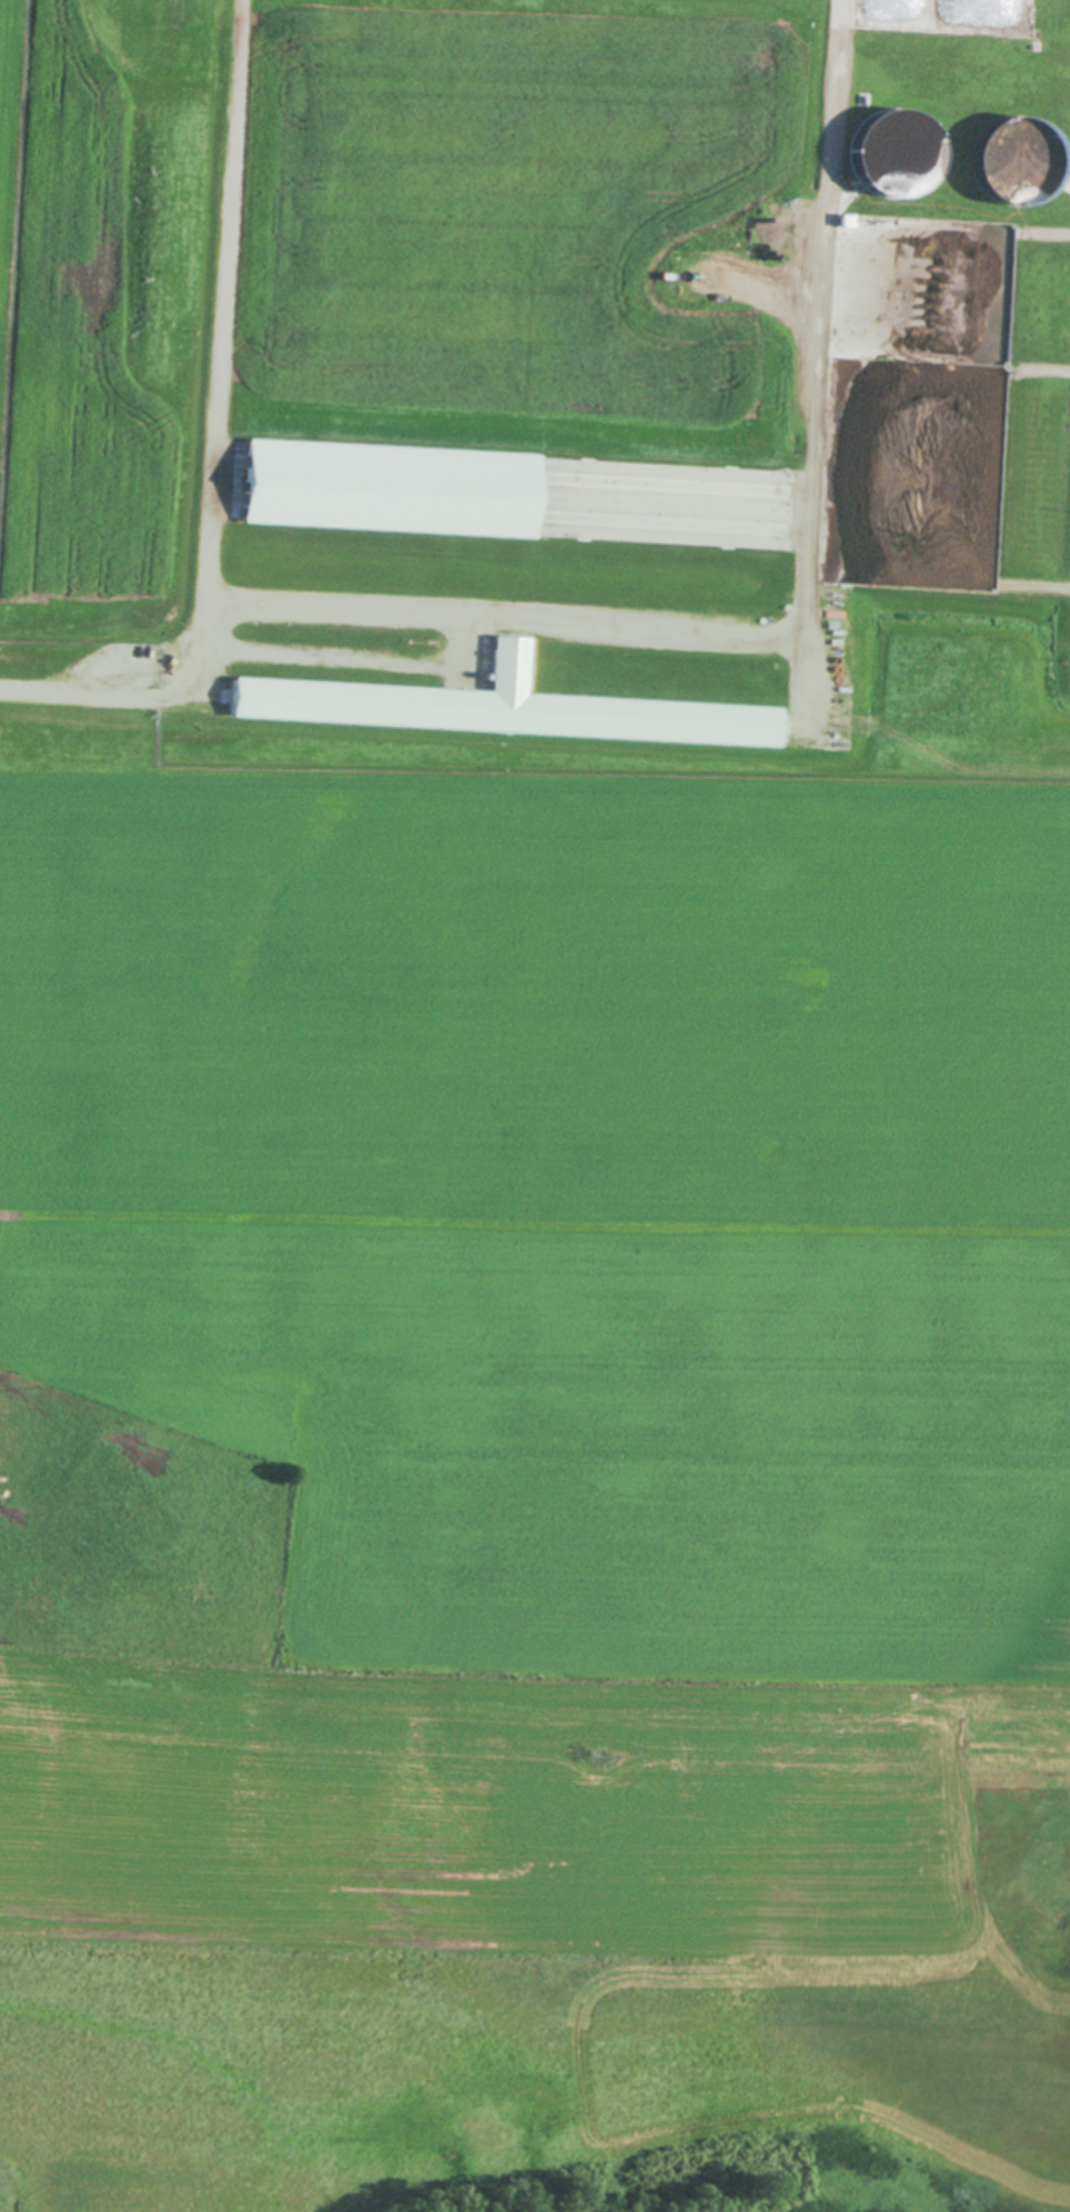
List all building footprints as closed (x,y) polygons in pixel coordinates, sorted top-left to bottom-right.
[(854,178),(880,107),(933,125),(907,196),(854,178)] [(537,454),(245,440),(241,522),(349,527),(351,495),(437,499),(435,533),(533,538),(537,454)] [(776,744),(778,707),(522,695),(525,638),(491,637),(488,690),(232,679),(230,721),(776,744)]
